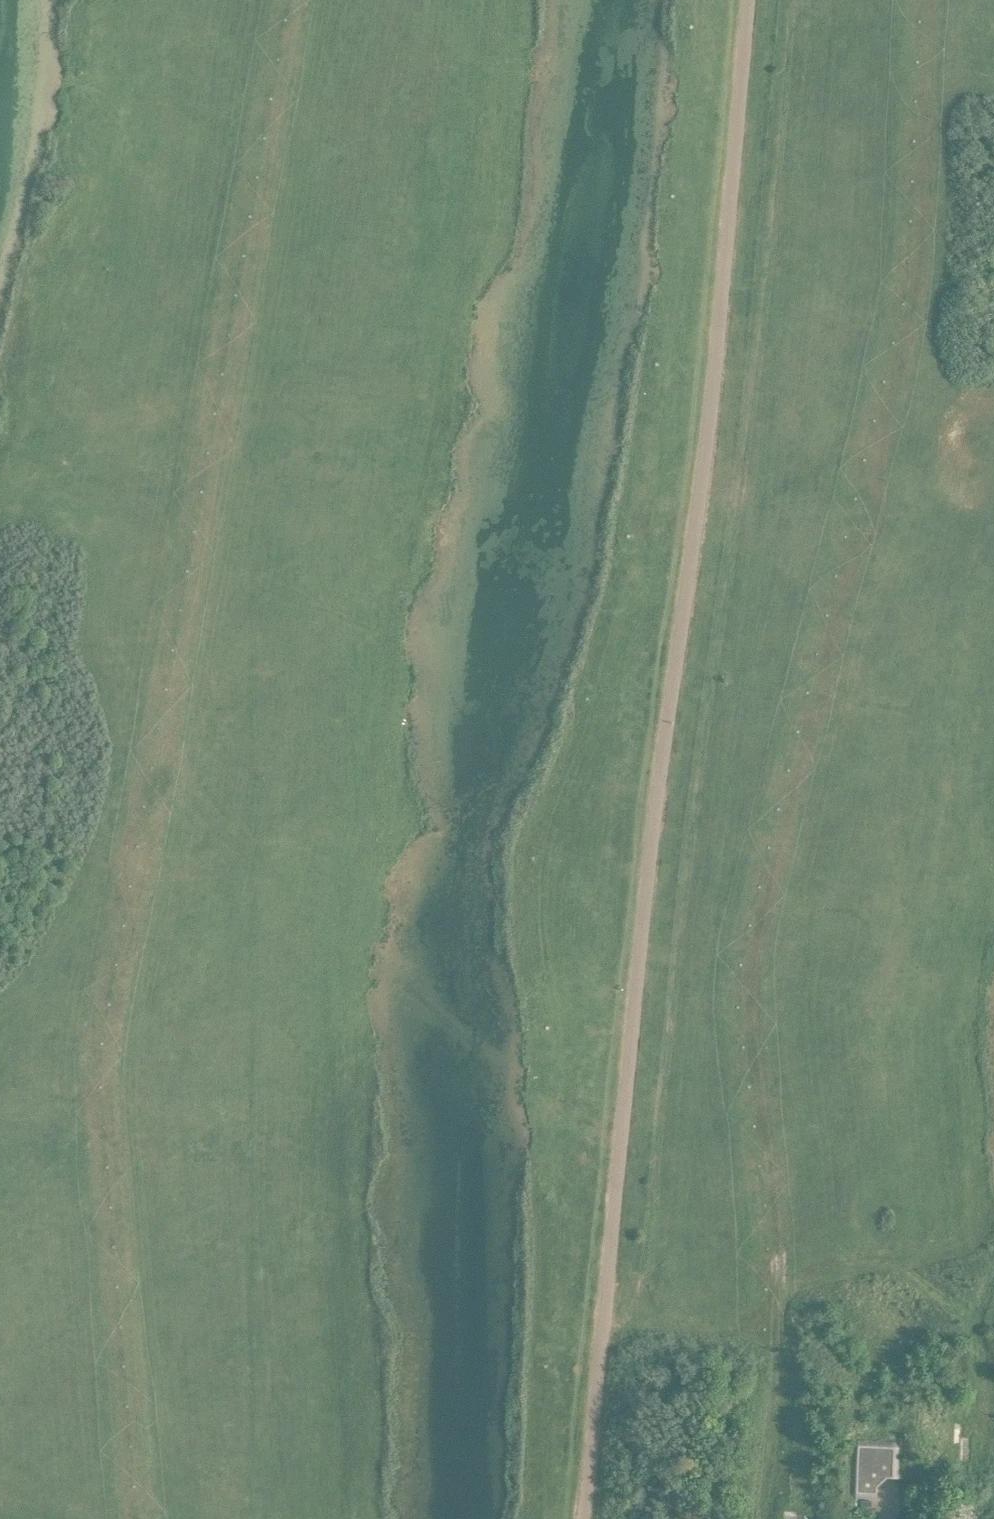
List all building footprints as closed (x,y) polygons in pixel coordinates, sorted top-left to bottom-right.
[(854,1442),(849,1447),(847,1495),(852,1500),(872,1501),(873,1489),(883,1480),(895,1481),(896,1449),(892,1444),(854,1442)]
